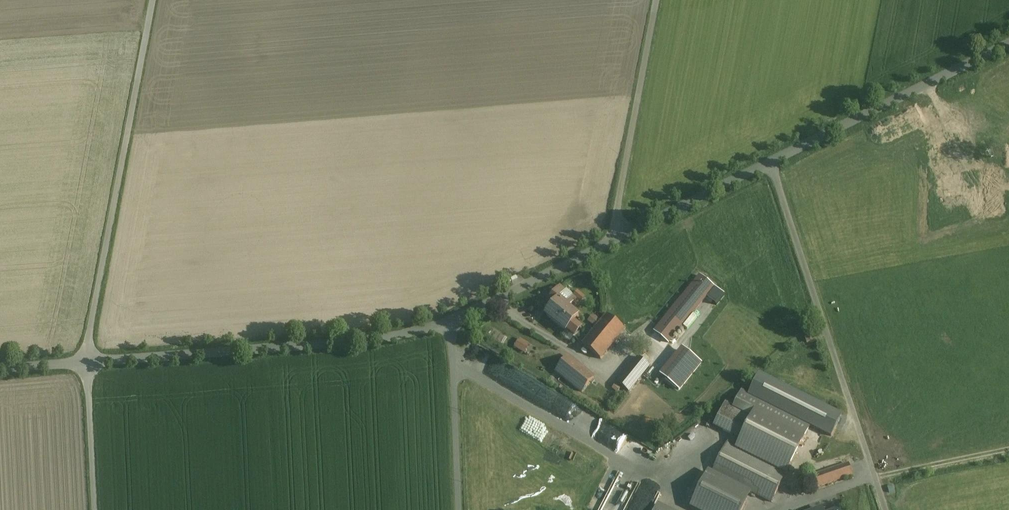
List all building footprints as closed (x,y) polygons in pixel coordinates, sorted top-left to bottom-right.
[(566,292),(560,287),(549,301),(554,304),(545,316),(566,332),(567,330),(575,337),(581,329),(573,323),(578,316),(569,308),(576,300),(580,304),(585,298),(577,292),(574,296),(566,290),(566,292)] [(624,329),(607,314),(583,346),(601,359),(624,329)] [(536,339),(521,332),(515,342),(530,350),(536,339)] [(593,378),(568,357),(556,371),(582,392),(593,378)] [(650,366),(639,357),(618,383),(628,392),(650,366)] [(731,435),(712,473),(771,503),(810,426),(741,391),(733,407),(725,403),(714,425),(731,435)] [(853,475),(848,464),(812,477),(817,488),(853,475)] [(703,483),(745,503),(750,493),(708,472),(703,483)] [(703,483),(693,501),(711,509),(741,509),(745,503),(703,483)]
